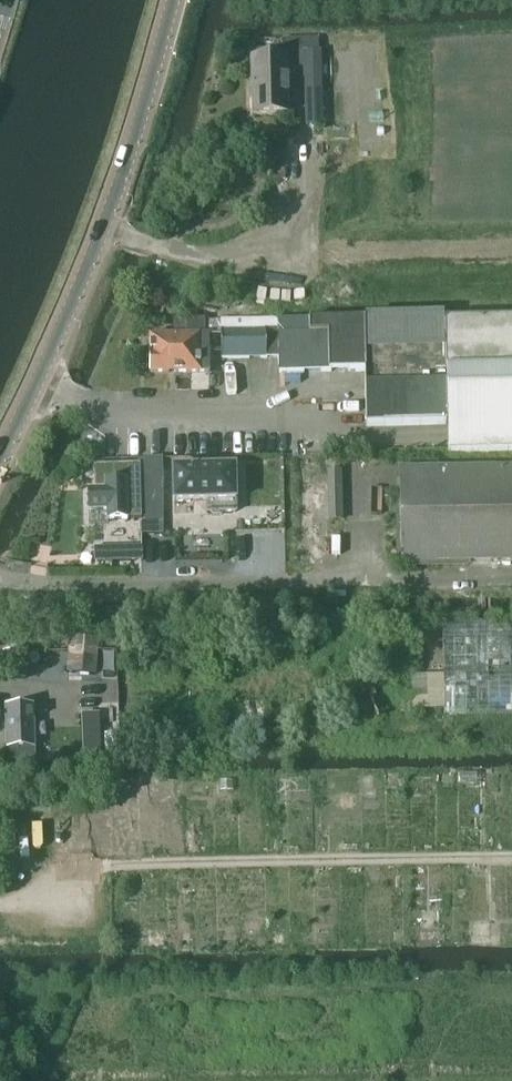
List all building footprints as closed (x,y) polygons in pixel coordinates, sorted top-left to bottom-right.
[(288,94),(288,78),(289,78),(289,58),(253,60),(254,115),(290,114),(290,94),(288,94)] [(151,374),(210,372),(210,334),(210,317),(174,320),(175,335),(150,335),(150,357),(146,359),(146,367),(151,368),(151,374)] [(367,425),(448,423),(449,452),(511,450),(511,319),(449,320),(448,317),(221,322),(222,358),(280,357),(280,372),(330,371),(366,371),(367,425)] [(141,534),(145,534),(164,534),(163,457),(144,458),(145,522),(141,522),(141,534)] [(239,514),(239,468),(228,468),(228,467),(199,467),(199,468),(174,467),(173,502),(209,502),(209,514),(239,514)] [(143,518),(142,480),(96,481),(96,489),(89,490),(90,510),(109,509),(109,520),(143,518)] [(32,763),(31,749),(36,748),(35,705),(6,707),(8,749),(16,749),(17,763),(32,763)] [(100,713),(83,713),(84,754),(101,754),(100,713)] [(255,785),(181,785),(181,807),(198,808),(198,814),(238,814),(238,807),(256,807),(255,785)] [(159,800),(137,801),(137,876),(160,875),(159,858),(166,857),(165,818),(159,818),(159,800)]
